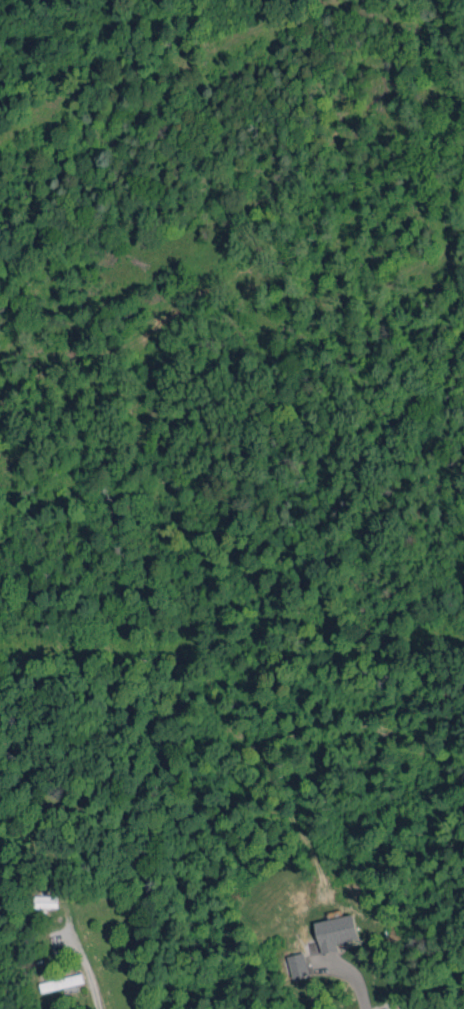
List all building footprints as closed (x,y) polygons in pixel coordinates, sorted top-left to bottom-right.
[(314,923),(322,953),(338,950),(336,944),(359,939),(353,914),(314,923)] [(292,978),(308,975),(303,953),(287,956),(292,978)] [(39,983),(41,992),(64,987),(65,992),(77,989),(75,984),(84,982),(82,974),(39,983)]
